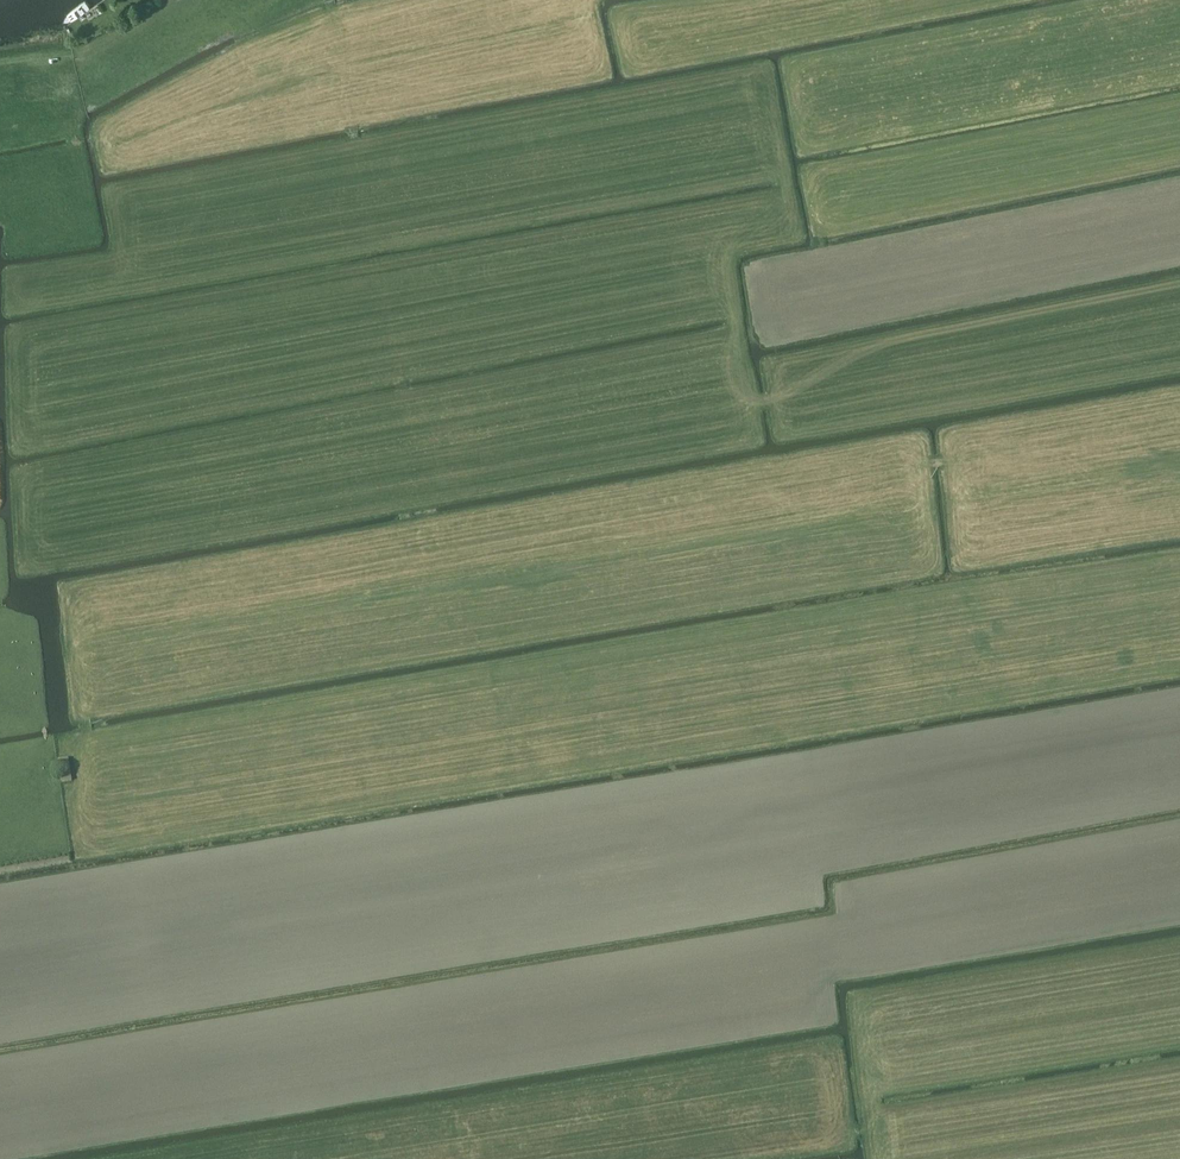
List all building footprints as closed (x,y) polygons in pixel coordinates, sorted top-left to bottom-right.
[(54,757),(56,778),(71,776),(68,755),(54,757)]
